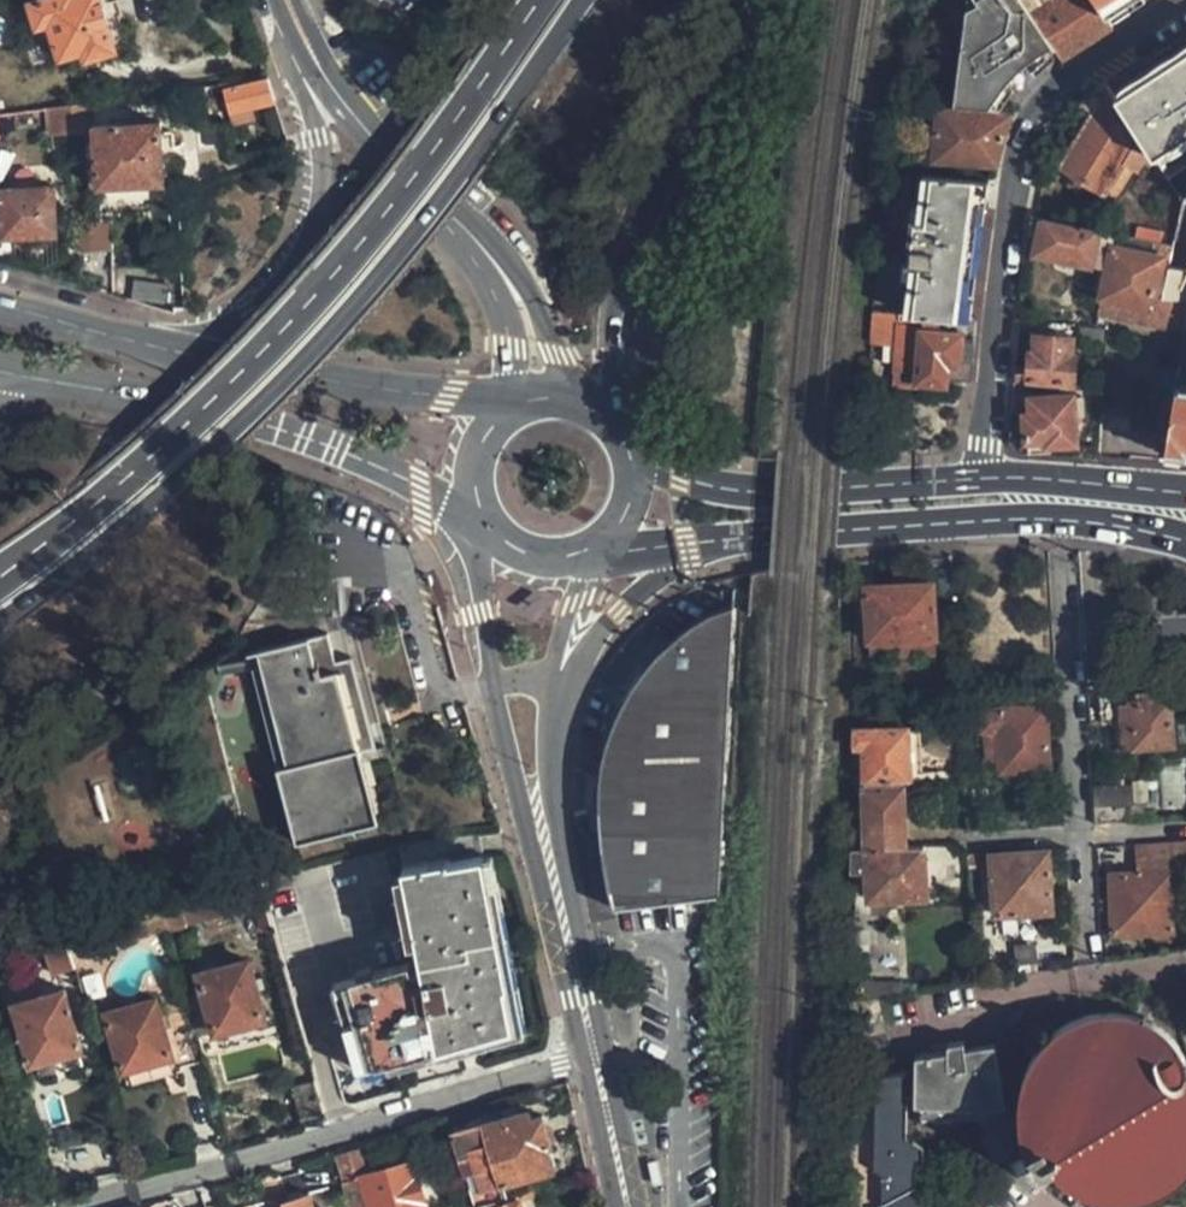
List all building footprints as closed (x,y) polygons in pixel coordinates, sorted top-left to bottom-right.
[(42,27),(53,23),(64,56),(89,50),(92,60),(119,51),(104,0),(48,0),(34,4),(42,27)] [(953,104),(996,107),(1011,85),(1031,67),(1055,45),(1024,0),(964,0),(964,5),(953,104)] [(1099,0),(1024,0),(1055,45),(1062,55),(1114,23),(1099,0)] [(1149,0),(1099,0),(1114,23),(1149,0)] [(1115,94),(1140,135),(1149,149),(1153,155),(1185,134),(1185,49),(1115,94)] [(224,88),(230,112),(274,100),(267,79),(224,88)] [(1093,94),(1083,102),(1099,110),(1140,135),(1115,94),(1109,84),(1093,94)] [(83,132),(80,104),(61,106),(64,132),(83,132)] [(934,156),(996,163),(1009,115),(939,109),(934,156)] [(1140,135),(1099,110),(1065,166),(1080,174),(1077,180),(1088,187),(1091,182),(1106,190),(1140,135)] [(160,122),(95,126),(98,177),(98,188),(164,183),(162,160),(160,122)] [(1149,149),(1140,135),(1106,190),(1121,198),(1149,149)] [(922,175),(918,223),(914,223),(904,315),(939,316),(975,319),(988,180),(922,175)] [(0,189),(0,237),(57,234),(52,184),(0,189)] [(1184,202),(1176,240),(1185,241),(1185,203),(1184,202)] [(1032,216),(1027,253),(1100,267),(1096,295),(1101,297),(1112,232),(1108,232),(1032,216)] [(1134,219),(1130,236),(1166,244),(1171,227),(1134,219)] [(79,229),(82,261),(102,258),(101,227),(79,229)] [(1101,297),(1154,305),(1151,323),(1185,330),(1185,298),(1166,295),(1157,294),(1166,244),(1130,236),(1112,232),(1101,297)] [(169,254),(123,259),(126,295),(173,311),(169,254)] [(1185,298),(1185,269),(1171,266),(1166,295),(1185,298)] [(1101,297),(1098,316),(1151,323),(1154,305),(1101,297)] [(947,388),(947,381),(956,382),(974,383),(976,363),(977,340),(961,340),(956,333),(939,332),(939,316),(904,315),(898,314),(890,403),(918,399),(919,386),(947,388)] [(1072,380),(1074,355),(1068,354),(1071,336),(1038,335),(1036,356),(1030,356),(1029,378),(1072,380)] [(1176,390),(1167,449),(1185,452),(1185,391),(1176,390)] [(1074,397),(1032,400),(1033,414),(1026,415),(1030,452),(1053,451),(1052,444),(1078,442),(1074,397)] [(933,583),(920,583),(919,572),(898,573),(898,583),(877,583),(869,584),(869,596),(856,596),(855,687),(870,687),(870,656),(936,651),(933,583)] [(614,907),(719,894),(731,606),(701,621),(680,637),(668,648),(651,666),(640,679),(628,697),(605,748),(599,775),(599,819),(614,907)] [(328,634),(258,652),(288,766),(278,768),(298,841),(378,820),(359,748),(376,743),(352,657),(335,662),(328,634)] [(247,654),(278,768),(288,766),(258,652),(247,654)] [(1170,692),(1121,695),(1121,705),(1115,705),(1115,709),(1109,709),(1104,714),(1105,726),(1115,726),(1117,751),(1174,747),(1170,692)] [(1047,709),(983,711),(984,726),(984,729),(989,729),(992,773),(1051,769),(1047,709)] [(961,725),(961,728),(984,726),(983,711),(960,713),(961,725)] [(910,784),(940,782),(940,772),(919,772),(918,727),(908,728),(910,784)] [(908,728),(856,728),(856,749),(869,749),(869,784),(910,784),(908,728)] [(1095,785),(1096,807),(1128,806),(1133,805),(1132,783),(1095,785)] [(907,847),(904,789),(866,791),(868,848),(907,847)] [(1128,806),(1129,824),(1149,823),(1147,805),(1133,805),(1128,806)] [(1096,807),(1097,825),(1129,824),(1128,806),(1096,807)] [(986,818),(986,831),(1000,830),(999,818),(986,818)] [(335,986),(359,1071),(515,1029),(506,988),(512,987),(491,885),(485,887),(479,857),(484,856),(479,833),(392,847),(399,875),(422,962),(335,986)] [(1170,929),(1170,876),(1185,875),(1185,845),(1140,846),(1142,874),(1112,875),(1112,931),(1170,929)] [(870,900),(927,896),(924,846),(907,847),(868,848),(855,849),(855,872),(868,871),(870,900)] [(1052,910),(1048,852),(991,855),(970,857),(970,870),(992,869),(994,914),(1052,910)] [(271,917),(265,896),(255,899),(261,921),(271,917)] [(48,958),(73,951),(70,936),(14,954),(20,970),(49,962),(48,958)] [(267,1017),(251,960),(202,973),(220,1031),(267,1017)] [(855,980),(855,1002),(885,997),(901,995),(900,976),(855,980)] [(11,1001),(28,1059),(78,1046),(61,987),(11,1001)] [(123,1065),(170,1052),(154,995),(107,1007),(123,1065)] [(1086,1015),(1064,1025),(1056,1031),(1048,1037),(1039,1048),(1032,1060),(1027,1071),(1024,1082),(1022,1096),(1022,1101),(1022,1107),(1024,1125),(1025,1133),(1028,1147),(1030,1151),(1023,1155),(1029,1165),(1036,1162),(1039,1168),(1050,1162),(1061,1174),(1074,1184),(1085,1190),(1097,1195),(1135,1199),(1144,1199),(1154,1196),(1172,1187),(1185,1175),(1185,1077),(1178,1081),(1185,1061),(1185,1055),(1180,1043),(1172,1035),(1151,1020),(1141,1016),(1131,1013),(1109,1012),(1086,1015)] [(917,1072),(907,1074),(906,1070),(872,1077),(865,1168),(875,1174),(872,1204),(865,1206),(929,1206),(898,1187),(899,1170),(911,1168),(913,1149),(902,1136),(904,1109),(914,1107),(915,1110),(1007,1104),(996,1040),(967,1046),(966,1039),(949,1041),(950,1047),(918,1053),(917,1072)] [(291,1083),(300,1117),(324,1110),(314,1076),(291,1083)] [(451,1131),(475,1204),(507,1194),(504,1182),(554,1165),(547,1142),(553,1140),(543,1111),(519,1118),(516,1111),(451,1131)] [(368,1174),(359,1149),(357,1149),(335,1156),(351,1206),(428,1206),(415,1162),(368,1174)] [(518,1201),(526,1198),(522,1189),(507,1194),(475,1204),(476,1206),(520,1206),(518,1201)] [(312,1197),(285,1203),(286,1206),(314,1206),(312,1197)]
